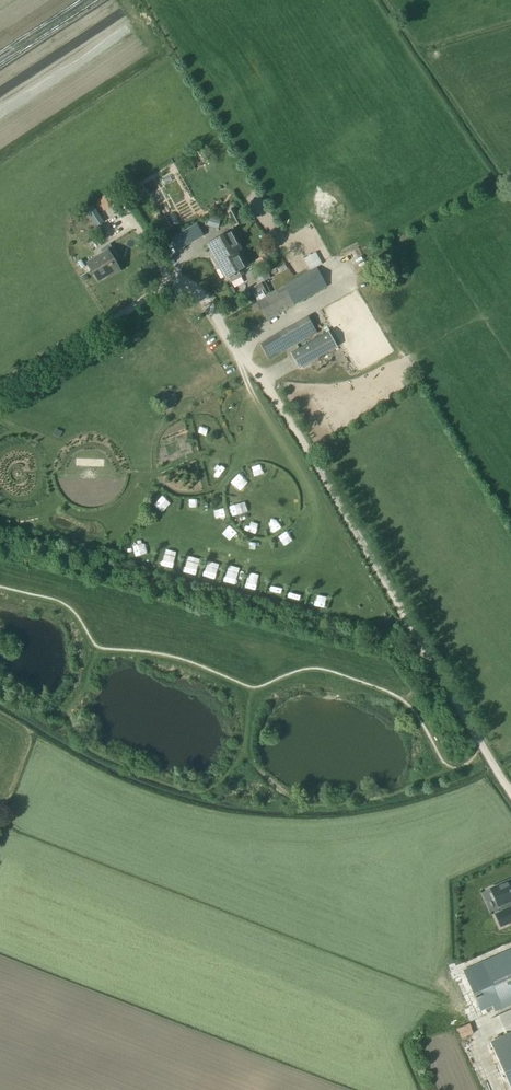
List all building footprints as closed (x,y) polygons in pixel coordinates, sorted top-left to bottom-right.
[(122,201),(120,196),(117,190),(97,199),(102,210),(122,201)] [(93,207),(86,211),(97,228),(104,224),(93,207)] [(198,239),(191,227),(185,231),(191,242),(198,239)] [(219,269),(221,268),(227,278),(228,277),(232,283),(241,278),(238,272),(245,268),(236,253),(241,250),(231,233),(208,245),(212,252),(214,251),(217,256),(213,258),(219,269)] [(109,276),(110,278),(120,271),(113,259),(117,256),(110,245),(100,251),(103,255),(88,264),(99,282),(109,276)] [(255,251),(262,260),(270,254),(264,245),(255,251)] [(306,269),(318,263),(312,251),(300,257),(306,269)] [(269,274),(279,272),(278,265),(268,267),(269,274)] [(260,291),(252,296),(268,320),(274,318),(327,287),(317,268),(294,280),(264,297),(260,291)] [(317,332),(308,317),(279,333),(288,349),(317,332)] [(279,333),(260,344),(268,360),(288,349),(279,333)] [(328,333),(291,355),(299,370),(337,348),(328,333)] [(158,394),(158,404),(173,404),(172,393),(158,394)] [(59,438),(62,432),(56,429),(53,435),(59,438)] [(8,462),(9,477),(17,477),(16,461),(8,462)] [(499,885),(491,889),(490,889),(491,890),(492,892),(498,906),(500,905),(502,910),(495,914),(501,927),(510,922),(510,880),(499,885)] [(483,964),(463,973),(480,1010),(492,1005),(494,1010),(510,1003),(510,952),(483,964)] [(505,1021),(510,1019),(510,1005),(500,1010),(505,1021)] [(491,1043),(510,1088),(510,1034),(491,1043)]
